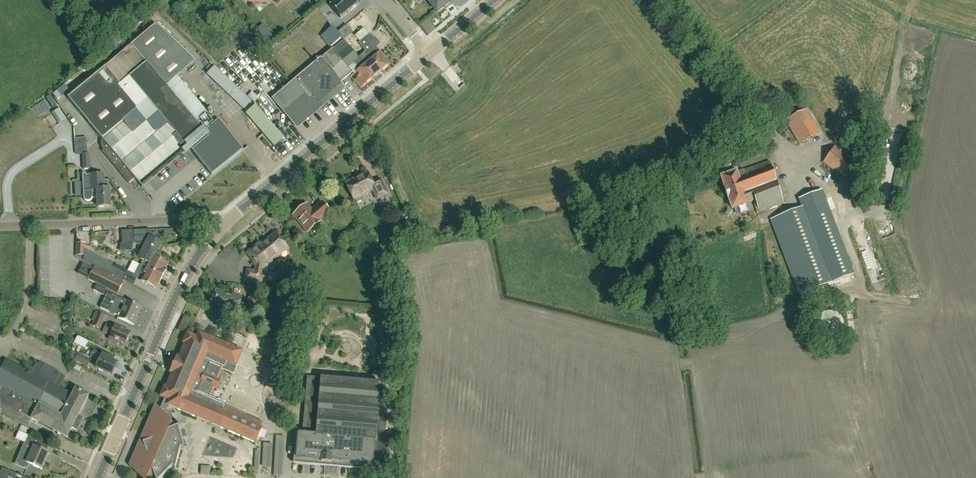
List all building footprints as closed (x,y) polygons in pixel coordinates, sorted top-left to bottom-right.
[(354,0),(337,0),(330,6),(340,18),(357,4),(354,0)] [(436,11),(438,10),(439,11),(444,7),(438,0),(427,0),(436,11)] [(105,67),(69,97),(102,137),(103,137),(101,139),(101,141),(101,144),(102,146),(102,147),(104,149),(102,150),(127,181),(128,182),(129,181),(134,177),(140,185),(141,186),(183,151),(186,154),(210,134),(207,130),(217,122),(212,115),(214,113),(210,108),(204,113),(193,122),(170,93),(178,87),(173,81),(176,78),(196,62),(156,24),(131,45),(105,67)] [(338,32),(337,32),(342,38),(343,39),(352,31),(347,25),(338,32)] [(333,27),(322,36),(331,46),(342,38),(337,32),(338,32),(333,27)] [(359,43),(381,70),(388,65),(374,47),(377,44),(370,34),(369,35),(364,29),(354,36),(359,43)] [(344,42),(333,51),(348,67),(352,72),(354,75),(357,72),(359,75),(357,77),(358,78),(357,79),(362,86),(373,77),(352,51),(350,48),(349,49),(344,42)] [(352,51),(373,77),(381,70),(359,43),(358,44),(365,52),(361,55),(356,48),(352,51)] [(348,67),(333,51),(322,60),(321,59),(284,88),(277,94),(298,120),(313,107),(317,111),(319,111),(328,104),(329,102),(325,97),(341,83),(340,82),(352,72),(348,67)] [(440,76),(449,88),(463,77),(454,66),(440,76)] [(215,67),(207,75),(244,109),(251,101),(218,70),(215,67)] [(251,96),(256,102),(261,98),(255,92),(251,96)] [(258,105),(248,113),(276,147),(286,138),(258,105)] [(65,117),(58,107),(51,111),(58,122),(65,117)] [(799,145),(821,133),(807,109),(786,121),(799,145)] [(86,138),(75,139),(76,155),(83,154),(84,169),(90,169),(90,154),(88,154),(86,138)] [(863,186),(870,176),(853,165),(856,160),(835,146),(823,163),(844,178),(846,174),(863,186)] [(226,176),(239,160),(236,157),(222,173),(226,176)] [(748,203),(753,201),(758,213),(783,203),(769,161),(738,172),(737,171),(721,177),(732,209),(749,203),(748,203)] [(90,175),(86,175),(86,174),(85,174),(84,173),(83,174),(83,175),(83,198),(84,200),(85,201),(86,202),(88,202),(89,202),(91,201),(92,200),(92,199),(97,199),(97,208),(110,207),(110,189),(108,189),(108,181),(104,181),(104,174),(90,175)] [(377,199),(387,194),(380,179),(372,183),(367,173),(346,184),(354,199),(372,190),(377,199)] [(803,208),(771,220),(799,295),(853,274),(821,191),(799,200),(803,208)] [(320,220),(330,212),(322,202),(317,206),(319,209),(314,214),(307,204),(294,215),(308,232),(321,221),(320,220)] [(409,227),(401,229),(404,236),(415,232),(414,227),(409,228),(409,227)] [(140,259),(148,263),(152,255),(154,256),(161,243),(149,236),(148,229),(132,230),(133,242),(143,248),(139,257),(140,258),(140,259)] [(133,242),(132,230),(121,230),(122,243),(133,242)] [(246,254),(255,265),(254,272),(246,271),(245,280),(273,284),(274,275),(266,274),(267,267),(279,257),(277,255),(285,249),(273,234),(260,246),(258,244),(246,254)] [(146,268),(162,276),(166,268),(165,268),(167,263),(154,256),(152,255),(148,263),(146,268)] [(104,270),(124,280),(132,284),(135,279),(155,288),(158,283),(159,283),(162,276),(146,268),(132,261),(128,271),(109,261),(104,270)] [(126,299),(126,300),(116,296),(124,280),(104,270),(95,265),(88,279),(97,283),(93,290),(105,295),(100,308),(119,316),(118,317),(134,325),(142,306),(126,299)] [(254,289),(246,306),(256,310),(263,293),(254,289)] [(230,307),(237,310),(242,299),(233,295),(232,298),(216,291),(210,304),(219,308),(217,310),(227,314),(230,307)] [(106,316),(95,311),(91,319),(95,320),(93,325),(100,328),(106,316)] [(846,326),(846,325),(846,324),(845,323),(845,321),(845,320),(844,319),(844,318),(843,317),(842,316),(842,315),(841,314),(840,314),(839,313),(838,312),(837,312),(835,312),(834,311),(833,311),(832,311),(831,311),(829,311),(828,312),(827,312),(826,312),(825,313),(823,314),(822,315),(821,316),(820,317),(820,318),(819,319),(819,320),(818,321),(818,323),(818,324),(818,325),(818,326),(818,327),(818,329),(819,330),(819,331),(820,332),(820,333),(821,334),(822,335),(823,336),(824,336),(825,337),(826,338),(827,338),(828,338),(829,339),(831,339),(832,339),(833,339),(834,339),(835,338),(837,338),(838,338),(839,337),(840,336),(841,336),(842,335),(842,334),(843,333),(844,332),(844,331),(845,330),(845,329),(845,327),(846,326)] [(126,343),(130,333),(115,326),(114,328),(106,324),(103,331),(111,335),(109,339),(118,343),(119,340),(126,343)] [(254,419),(245,414),(246,412),(211,397),(215,388),(217,388),(221,379),(219,378),(223,369),(232,373),(235,365),(236,366),(243,351),(237,349),(199,333),(197,337),(187,333),(183,343),(185,344),(179,357),(177,356),(170,372),(170,373),(172,374),(166,387),(164,386),(160,397),(164,399),(159,410),(156,406),(130,466),(141,477),(146,477),(153,477),(154,477),(161,477),(171,467),(174,470),(175,469),(180,449),(184,449),(178,428),(181,427),(181,425),(175,427),(170,422),(172,416),(165,409),(167,406),(256,443),(259,436),(264,439),(266,435),(267,431),(262,428),(258,427),(261,422),(254,419)] [(84,345),(87,339),(81,336),(78,342),(84,345)] [(112,374),(117,362),(112,360),(113,358),(102,353),(102,354),(94,350),(91,357),(99,360),(96,367),(112,374)] [(88,367),(92,360),(78,353),(75,360),(88,367)] [(61,373),(43,364),(37,375),(6,359),(0,370),(0,402),(66,437),(72,426),(77,429),(83,417),(78,414),(88,395),(76,388),(73,394),(55,384),(61,373)] [(389,433),(385,432),(389,394),(380,393),(380,383),(307,377),(302,435),(298,434),(296,459),(321,461),(321,463),(349,465),(349,469),(372,471),(372,467),(386,469),(389,433)] [(264,383),(258,386),(261,393),(267,390),(264,383)] [(16,413),(5,407),(1,414),(12,420),(16,413)] [(105,410),(98,415),(102,422),(110,417),(105,410)] [(22,431),(30,434),(31,429),(24,426),(22,431)] [(91,434),(86,440),(92,446),(97,440),(91,434)] [(49,452),(47,451),(38,448),(41,440),(28,435),(25,442),(34,446),(31,451),(22,448),(15,464),(27,468),(29,463),(42,468),(49,452)] [(2,468),(0,472),(0,475),(2,477),(27,477),(2,468)]
